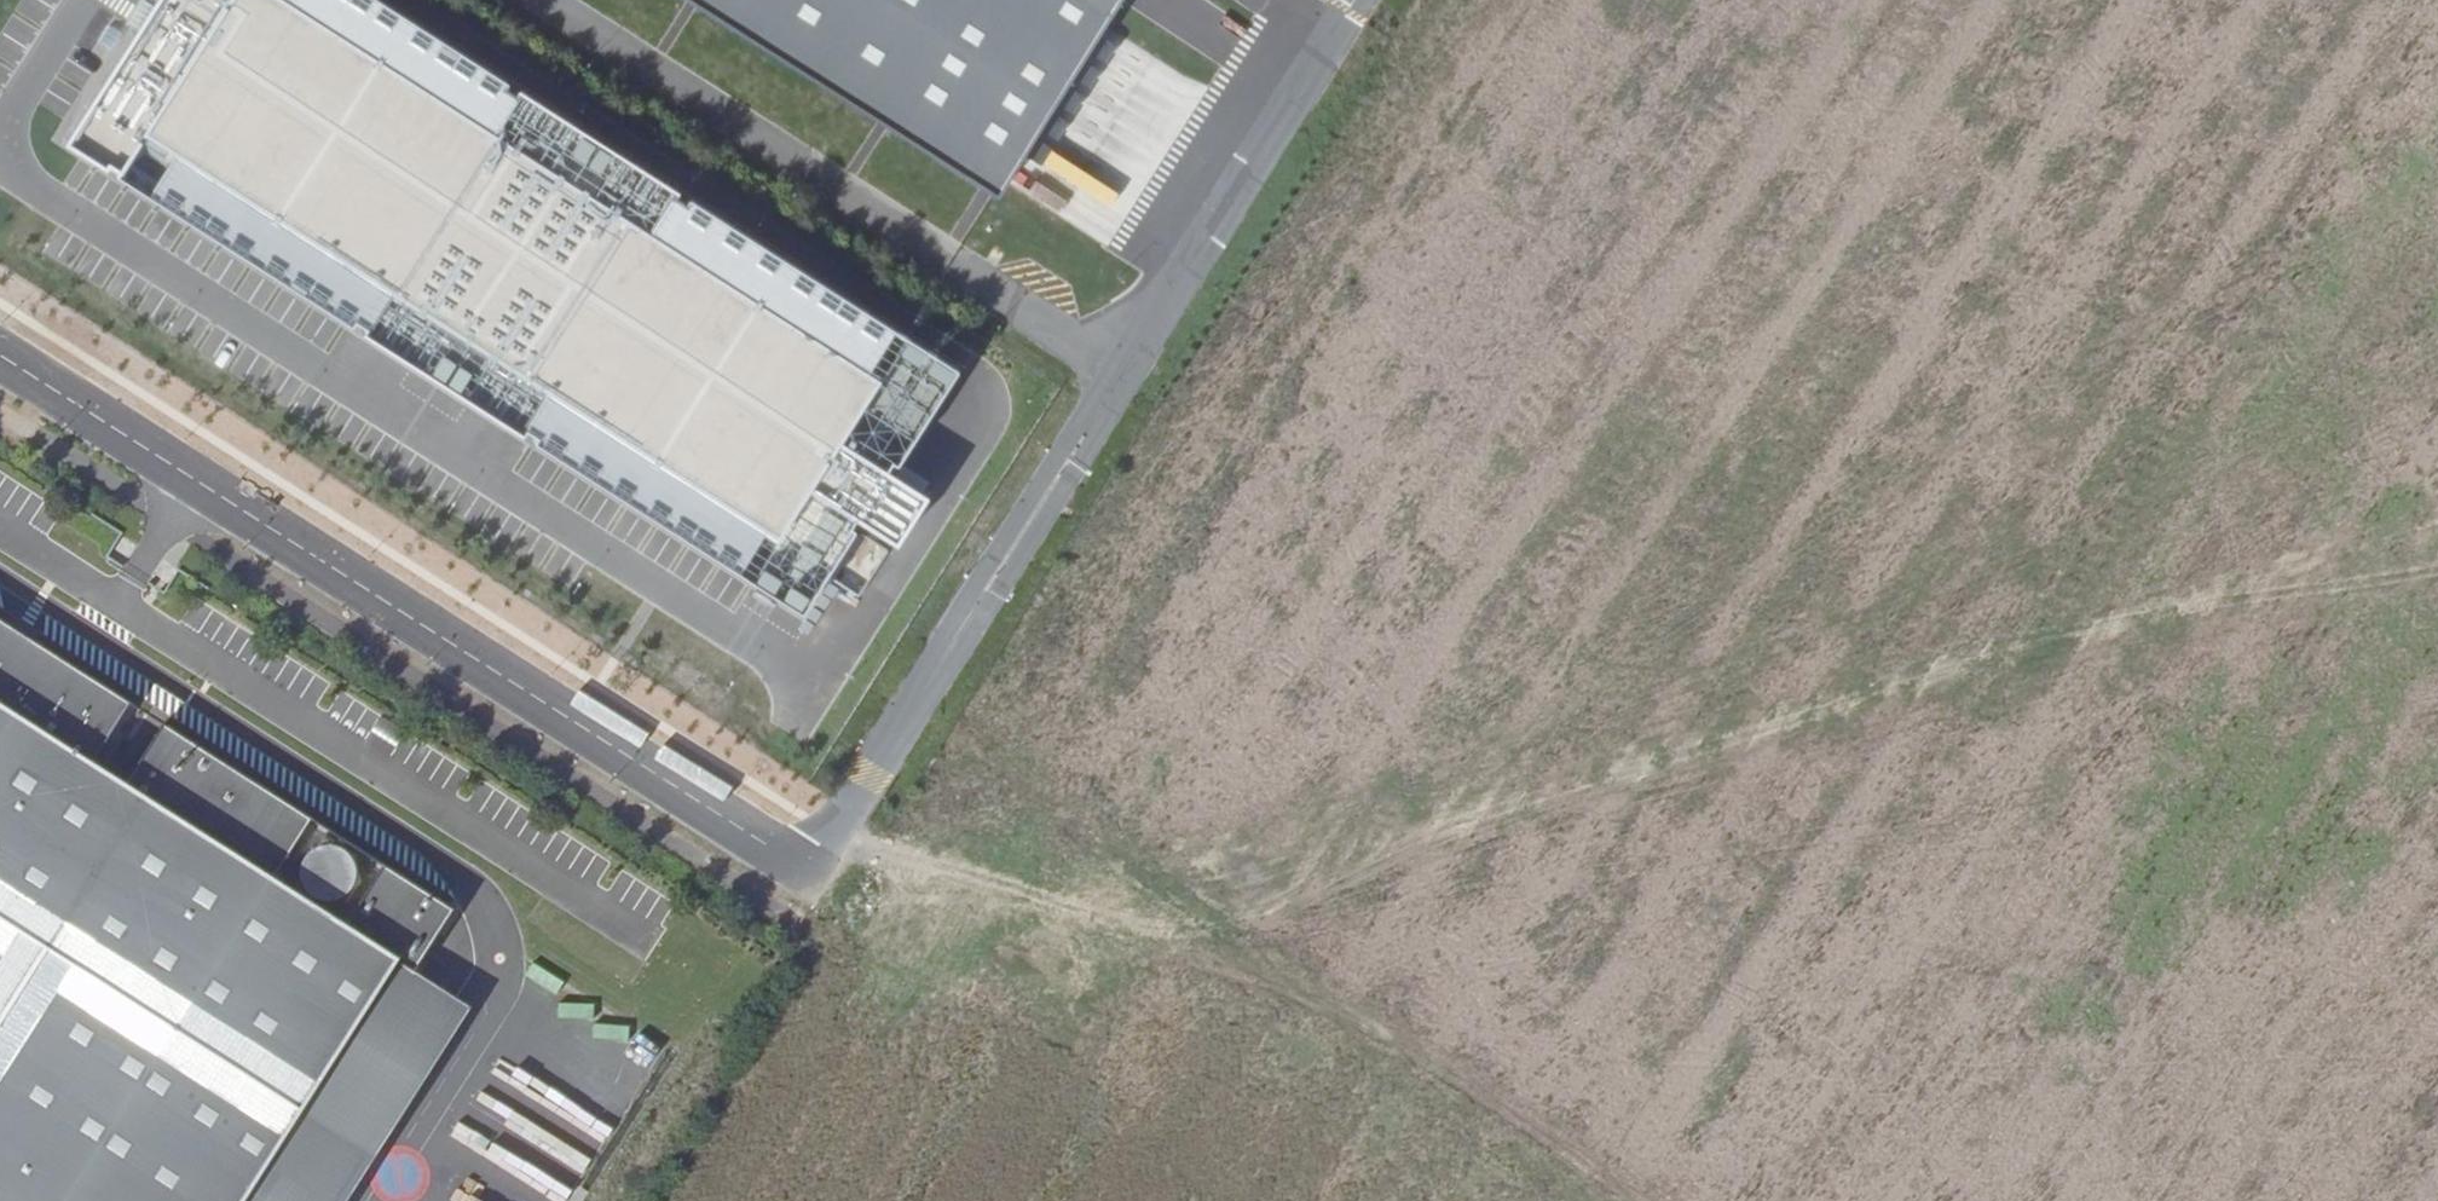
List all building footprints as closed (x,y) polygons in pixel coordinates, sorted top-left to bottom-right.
[(392,0),(165,0),(73,141),(807,617),(865,527),(898,548),(935,490),(899,467),(962,370),(392,0)] [(1004,211),(1138,0),(669,0),(1004,211)] [(454,911),(162,726),(123,786),(90,765),(130,703),(30,640),(23,651),(2,637),(9,626),(0,621),(0,1200),(244,1200),(396,963),(413,974),(454,911)] [(23,651),(30,640),(9,626),(2,637),(23,651)] [(468,1008),(413,974),(396,963),(244,1200),(344,1200),(468,1008)]
